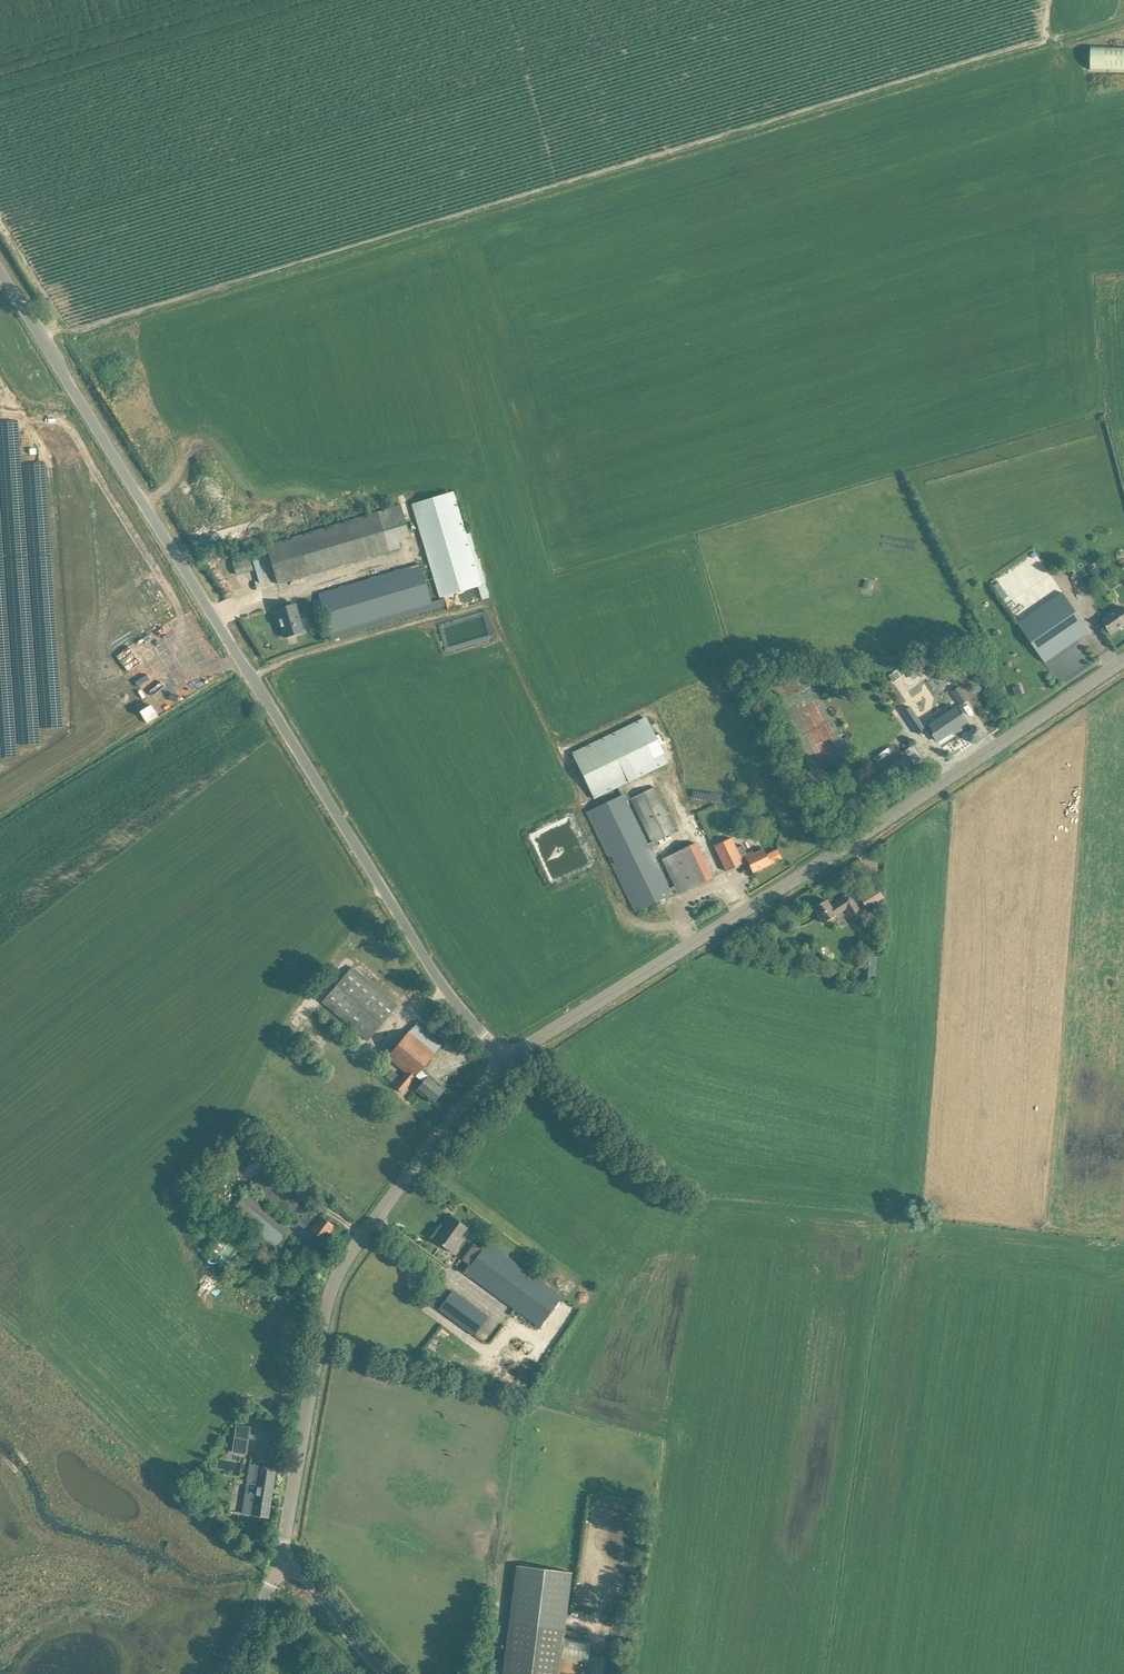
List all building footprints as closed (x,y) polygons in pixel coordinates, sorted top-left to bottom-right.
[(290,527),(252,550),(264,569),(302,546),(290,527)] [(873,582),(866,580),(864,588),(871,590),(873,582)] [(1019,623),(1046,663),(1091,632),(1063,592),(1019,623)] [(295,604),(278,609),(280,616),(278,616),(285,637),(303,632),(295,604)] [(1123,607),(1103,621),(1112,634),(1123,625),(1123,609),(1123,607)] [(953,693),(961,705),(969,700),(960,688),(953,693)] [(969,723),(963,714),(958,707),(929,727),(927,724),(924,726),(911,707),(904,712),(919,734),(925,730),(927,733),(931,730),(939,741),(953,732),(952,730),(956,727),(959,731),(969,723)] [(618,787),(622,785),(666,763),(644,718),(572,753),(594,799),(618,787)] [(886,769),(895,782),(915,769),(906,756),(886,769)] [(647,844),(627,801),(629,800),(622,785),(618,787),(621,795),(600,806),(590,811),(638,910),(671,894),(669,889),(649,848),(657,844),(655,840),(652,841),(647,844)] [(632,798),(652,841),(655,840),(675,830),(655,787),(632,798)] [(731,838),(714,846),(721,861),(726,871),(743,863),(742,860),(746,859),(744,855),(747,854),(742,845),(740,846),(736,848),(731,838)] [(712,878),(707,868),(695,843),(662,859),(675,886),(669,889),(671,894),(672,894),(671,892),(676,889),(679,894),(712,878)] [(747,854),(744,855),(746,859),(752,872),(781,858),(777,850),(766,856),(763,850),(753,855),(751,852),(747,854)] [(874,903),(867,892),(859,897),(866,908),(874,903)] [(814,907),(820,917),(823,922),(844,909),(848,915),(858,908),(849,894),(830,906),(826,900),(814,907)] [(352,967),(345,975),(321,1002),(367,1041),(397,1006),(352,967)] [(417,1022),(409,1031),(387,1058),(405,1073),(394,1086),(401,1092),(415,1076),(415,1077),(422,1069),(443,1045),(417,1022)] [(445,1089),(422,1069),(415,1077),(422,1083),(416,1090),(432,1103),(445,1089)] [(237,1204),(228,1214),(270,1251),(288,1230),(246,1194),(237,1204)] [(298,1221),(297,1223),(311,1233),(312,1232),(315,1233),(324,1240),(334,1226),(325,1219),(310,1209),(309,1208),(298,1221)] [(467,1228),(459,1222),(450,1215),(443,1224),(446,1226),(436,1241),(445,1247),(452,1253),(463,1238),(461,1236),(467,1228)] [(465,1273),(540,1327),(562,1297),(487,1242),(465,1273)] [(452,1290),(438,1309),(474,1335),(488,1317),(452,1290)] [(209,1473),(222,1478),(232,1452),(219,1448),(209,1473)] [(275,1469),(264,1467),(249,1465),(241,1513),(268,1517),(275,1469)] [(564,1630),(572,1572),(516,1565),(509,1623),(503,1673),(559,1673),(564,1630)] [(618,1655),(607,1654),(604,1673),(616,1673),(618,1655)]
